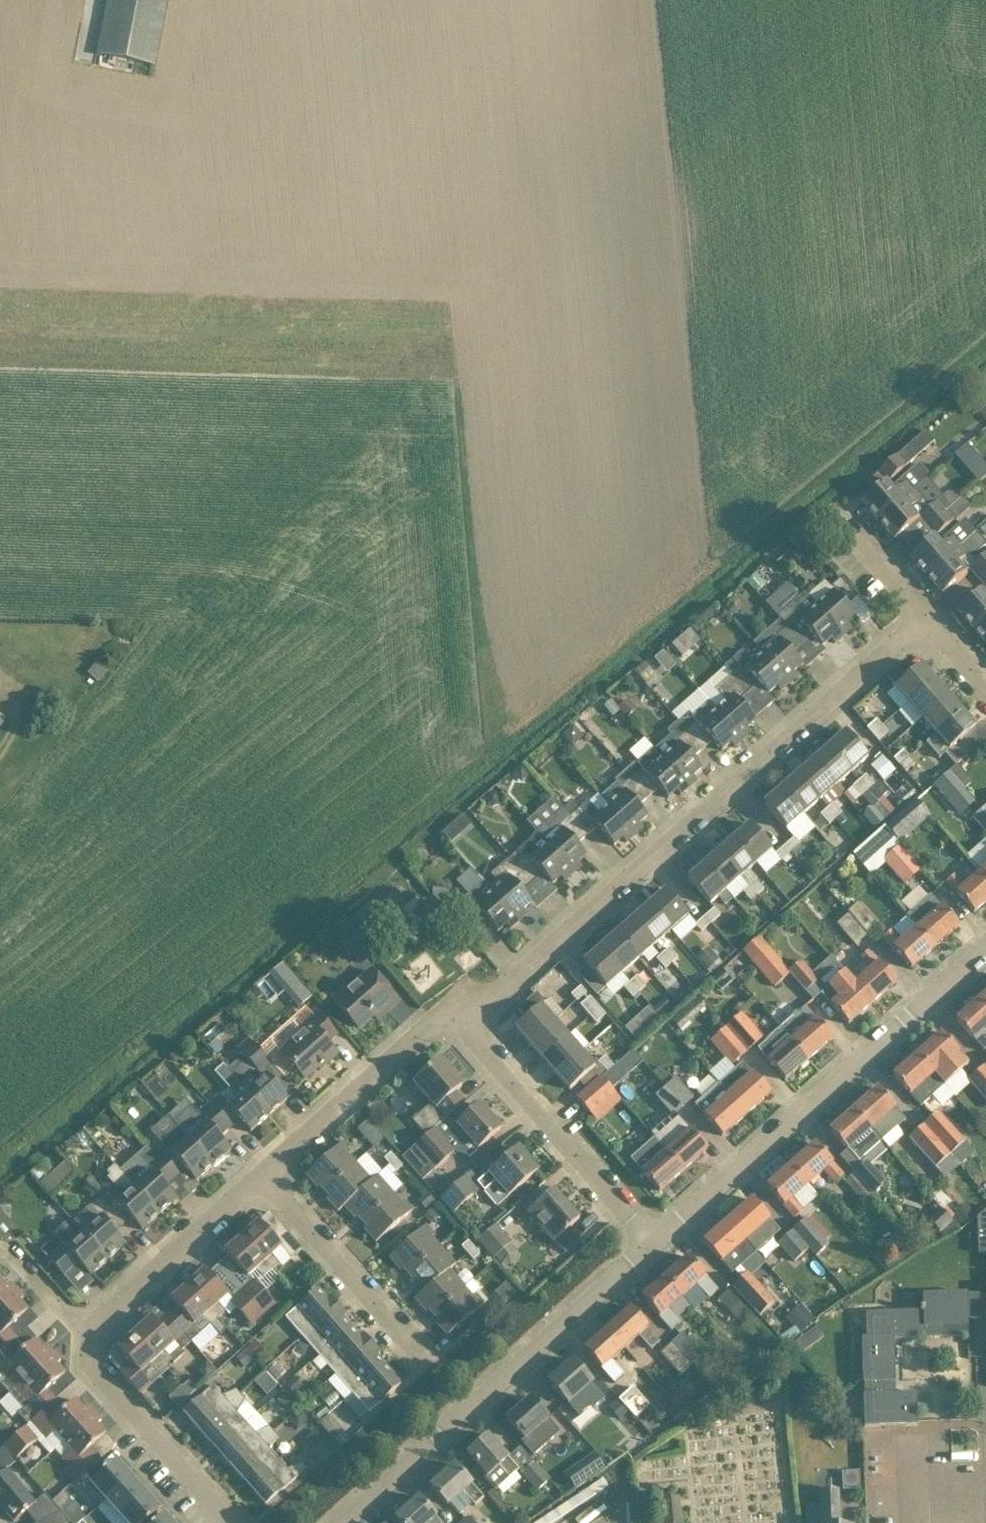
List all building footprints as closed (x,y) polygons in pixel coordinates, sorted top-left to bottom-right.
[(166,0),(109,0),(98,56),(153,67),(166,0)] [(966,466),(979,455),(969,444),(956,456),(966,466)] [(911,462),(902,453),(882,471),(891,481),(911,462)] [(864,503),(881,523),(919,491),(918,490),(933,477),(922,463),(894,487),(889,482),(879,490),(864,503)] [(922,519),(930,528),(951,510),(962,499),(957,494),(948,493),(933,508),(919,491),(881,523),(897,541),(912,527),(922,519)] [(937,536),(958,519),(951,510),(930,528),(937,536)] [(912,558),(928,576),(978,534),(967,519),(941,542),(937,536),(927,545),(912,558)] [(969,556),(972,560),(985,547),(985,543),(978,534),(928,576),(945,595),(969,574),(960,563),(969,556)] [(799,562),(809,553),(802,544),(791,553),(799,562)] [(985,574),(985,556),(970,570),(979,580),(985,574)] [(763,569),(766,572),(772,568),(768,564),(763,569)] [(766,585),(756,574),(747,582),(757,593),(766,585)] [(831,588),(833,591),(815,607),(842,637),(851,629),(847,625),(856,617),(847,607),(857,598),(840,579),(831,588)] [(975,599),(960,612),(976,630),(985,621),(985,593),(984,591),(975,599)] [(835,644),(842,637),(815,607),(807,597),(780,621),(803,647),(813,637),(822,647),(831,640),(835,644)] [(738,600),(733,599),(727,602),(726,608),(730,613),(735,614),(740,611),(741,605),(738,600)] [(780,621),(753,645),(762,654),(761,654),(788,685),(797,677),(793,673),(802,665),(793,655),(803,647),(780,621)] [(976,630),(985,642),(985,621),(976,630)] [(683,636),(693,648),(700,642),(690,630),(683,636)] [(788,685),(761,654),(753,661),(744,650),(725,666),(733,674),(732,675),(749,694),(759,685),(768,695),(777,687),(781,691),(788,685)] [(663,652),(654,659),(659,665),(665,663),(669,659),(663,652)] [(109,672),(107,670),(99,663),(88,674),(98,683),(109,672)] [(645,663),(635,671),(640,676),(650,668),(645,663)] [(909,703),(935,681),(921,665),(895,688),(909,703)] [(739,702),(749,694),(732,675),(714,690),(718,694),(708,703),(742,741),(751,734),(747,729),(756,722),(739,702)] [(935,681),(909,703),(922,719),(948,696),(935,681)] [(948,696),(922,719),(936,734),(962,712),(948,696)] [(613,717),(620,711),(618,708),(612,701),(604,708),(613,717)] [(678,721),(677,722),(702,751),(713,741),(722,751),(731,744),(735,748),(742,741),(708,703),(692,717),(688,712),(678,721)] [(962,712),(936,734),(950,750),(975,728),(962,712)] [(872,736),(882,727),(876,721),(867,729),(872,736)] [(693,759),(702,751),(677,722),(666,732),(670,736),(655,749),(663,757),(661,759),(688,789),(697,781),(693,777),(702,769),(693,759)] [(882,727),(872,736),(878,742),(888,734),(882,727)] [(868,758),(859,747),(846,732),(829,746),(852,772),(868,758)] [(836,787),(852,772),(829,746),(813,761),(836,787)] [(637,761),(625,771),(649,798),(659,789),(668,799),(677,791),(680,796),(688,789),(661,759),(663,757),(655,749),(654,748),(638,763),(637,761)] [(899,766),(909,758),(903,752),(894,760),(899,766)] [(869,766),(886,780),(896,768),(879,754),(869,766)] [(899,766),(905,773),(915,765),(909,758),(899,766)] [(819,801),(836,787),(813,761),(797,775),(819,801)] [(956,781),(965,774),(957,765),(949,773),(956,781)] [(522,768),(514,775),(518,780),(524,781),(529,776),(522,768)] [(601,798),(607,805),(607,806),(635,836),(643,829),(639,824),(648,817),(639,807),(649,798),(625,771),(614,781),(617,783),(601,798)] [(927,791),(944,810),(951,804),(960,814),(974,802),(962,789),(948,773),(927,791)] [(819,801),(797,775),(780,790),(803,816),(819,801)] [(866,776),(859,781),(868,791),(875,786),(866,776)] [(868,791),(859,781),(853,787),(862,797),(868,792),(868,791)] [(879,782),(875,786),(868,791),(868,792),(877,802),(883,797),(888,792),(879,782)] [(764,804),(787,830),(803,816),(780,790),(764,804)] [(488,795),(486,800),(488,805),(493,808),(499,805),(501,800),(499,795),(494,793),(488,795)] [(893,837),(916,815),(922,822),(929,815),(917,801),(886,829),(893,837)] [(635,836),(607,806),(598,814),(587,802),(580,809),(570,818),(586,837),(597,827),(614,846),(623,839),(626,843),(635,836)] [(834,804),(827,810),(836,819),(842,814),(834,804)] [(864,817),(874,829),(889,816),(879,804),(874,808),(871,808),(867,809),(864,817)] [(577,845),(586,837),(570,818),(563,809),(536,833),(547,846),(573,875),(581,867),(577,863),(586,855),(577,845)] [(829,825),(836,819),(827,810),(821,815),(829,825)] [(842,814),(836,819),(840,825),(847,819),(842,814)] [(750,825),(734,838),(757,864),(773,851),(750,825)] [(449,828),(442,834),(451,844),(458,837),(449,828)] [(742,878),(749,886),(756,880),(757,881),(749,872),(757,864),(734,838),(719,852),(742,878)] [(801,845),(799,843),(795,838),(794,839),(785,847),(791,853),(801,845)] [(573,875),(547,846),(546,847),(539,853),(528,840),(509,858),(532,885),(543,875),(552,885),(561,877),(564,882),(573,875)] [(901,846),(883,861),(903,884),(921,869),(901,846)] [(784,859),(791,853),(785,847),(776,854),(775,855),(781,862),(784,859)] [(703,866),(726,892),(742,878),(719,852),(703,866)] [(500,887),(493,893),(518,922),(527,915),(523,910),(532,903),(523,893),(532,885),(509,858),(490,875),(500,887)] [(711,905),(719,898),(726,906),(733,900),(726,892),(703,866),(688,879),(711,905)] [(985,903),(985,879),(980,872),(964,886),(953,874),(946,881),(974,913),(985,903)] [(518,922),(493,893),(478,877),(463,891),(468,896),(457,906),(479,931),(489,922),(498,932),(506,925),(510,929),(518,922)] [(749,886),(758,896),(764,890),(757,881),(756,880),(749,886)] [(743,892),(751,902),(758,896),(749,886),(742,892),(743,892)] [(434,889),(433,895),(443,905),(448,906),(449,890),(434,889)] [(649,905),(672,931),(688,916),(666,891),(649,905)] [(931,895),(922,902),(907,916),(935,947),(959,927),(931,895)] [(878,925),(859,903),(847,913),(849,915),(867,934),(878,925)] [(649,905),(633,919),(655,945),(672,931),(649,905)] [(705,917),(711,924),(720,915),(714,909),(705,917)] [(867,934),(849,915),(837,925),(853,945),(867,934)] [(935,947),(907,916),(906,917),(916,929),(901,942),(891,930),(883,937),(911,969),(935,947)] [(711,924),(705,917),(695,925),(697,927),(701,932),(711,924)] [(341,945),(338,948),(347,957),(350,954),(361,966),(365,963),(371,957),(374,955),(341,919),(328,930),(341,945)] [(655,945),(633,919),(616,934),(639,960),(655,945)] [(616,934),(600,948),(623,974),(639,960),(616,934)] [(742,953),(774,989),(789,975),(791,974),(789,972),(759,938),(742,953)] [(584,963),(597,978),(606,988),(623,974),(600,948),(584,963)] [(670,948),(663,954),(672,964),(678,958),(670,948)] [(720,961),(711,950),(700,959),(709,970),(720,961)] [(896,982),(883,968),(868,951),(859,958),(870,970),(855,984),(872,1004),(896,982)] [(665,970),(672,964),(663,954),(657,960),(665,970)] [(789,975),(793,979),(805,993),(806,992),(816,983),(818,981),(813,974),(801,961),(789,972),(791,974),(789,975)] [(712,981),(721,991),(736,978),(727,967),(712,981)] [(351,991),(336,1004),(359,1029),(374,1016),(377,1019),(398,1001),(384,986),(372,972),(351,991)] [(844,972),(828,986),(820,993),(848,1025),(872,1004),(855,984),(844,972)] [(637,977),(631,983),(639,992),(646,987),(637,977)] [(633,998),(639,992),(631,983),(624,988),(633,998)] [(313,997),(302,985),(289,997),(299,1008),(313,997)] [(571,995),(577,1002),(586,994),(580,987),(571,995)] [(549,998),(545,1002),(537,993),(518,1009),(526,1019),(515,1028),(529,1044),(555,1021),(563,1014),(549,998)] [(588,1015),(597,1006),(590,998),(580,1007),(588,1015)] [(980,999),(956,1020),(984,1051),(985,1050),(985,1005),(980,999)] [(671,1007),(665,1000),(653,1010),(659,1017),(671,1007)] [(597,1006),(588,1015),(595,1023),(605,1015),(597,1006)] [(805,1006),(781,1028),(809,1060),(833,1038),(805,1006)] [(281,1054),(291,1065),(305,1080),(318,1068),(320,1071),(338,1055),(328,1043),(336,1036),(323,1021),(315,1013),(298,1029),(303,1034),(281,1054)] [(726,1028),(747,1051),(763,1036),(741,1013),(726,1028)] [(635,1040),(647,1029),(637,1018),(625,1029),(635,1040)] [(555,1021),(529,1044),(543,1059),(568,1037),(555,1021)] [(732,1066),(747,1051),(726,1028),(710,1043),(732,1066)] [(809,1060),(781,1028),(757,1049),(785,1081),(809,1060)] [(941,1033),(917,1055),(945,1086),(968,1065),(954,1048),(941,1033)] [(568,1037),(543,1059),(556,1075),(582,1052),(568,1037)] [(243,1056),(228,1070),(269,1117),(288,1100),(274,1085),(266,1075),(255,1085),(249,1078),(256,1071),(259,1074),(270,1063),(261,1054),(249,1040),(237,1050),(243,1056)] [(582,1052),(556,1075),(570,1090),(595,1068),(582,1052)] [(621,1061),(629,1071),(639,1062),(631,1052),(621,1061)] [(921,1107),(928,1100),(945,1086),(917,1055),(893,1076),(921,1107)] [(613,1066),(605,1057),(597,1063),(605,1073),(613,1066)] [(427,1136),(448,1117),(464,1103),(455,1093),(462,1086),(440,1060),(414,1084),(432,1104),(413,1121),(427,1136)] [(743,1062),(734,1069),(718,1084),(746,1115),(770,1094),(757,1079),(743,1062)] [(251,1133),(269,1117),(228,1070),(223,1065),(214,1074),(238,1100),(229,1108),(218,1096),(208,1105),(230,1129),(240,1120),(251,1133)] [(984,1067),(968,1081),(985,1102),(985,1069),(984,1067)] [(591,1116),(616,1094),(602,1077),(577,1099),(591,1116)] [(683,1108),(694,1099),(675,1079),(673,1082),(665,1088),(683,1108)] [(746,1115),(718,1084),(695,1105),(709,1121),(722,1136),(746,1115)] [(683,1108),(665,1088),(656,1096),(673,1117),(683,1108)] [(882,1141),(898,1127),(906,1120),(878,1089),(854,1110),(872,1129),(882,1141)] [(231,1150),(220,1138),(230,1129),(208,1105),(198,1114),(207,1123),(196,1132),(190,1126),(183,1132),(214,1166),(231,1150)] [(465,1119),(448,1134),(470,1157),(486,1143),(501,1129),(480,1105),(465,1119)] [(858,1162),(882,1141),(872,1129),(854,1110),(830,1131),(847,1151),(847,1150),(858,1162)] [(923,1125),(949,1154),(963,1143),(937,1113),(923,1125)] [(678,1117),(655,1138),(684,1171),(707,1150),(678,1117)] [(358,1130),(374,1148),(385,1139),(368,1120),(358,1130)] [(934,1168),(949,1154),(923,1125),(908,1138),(934,1168)] [(436,1170),(454,1153),(456,1152),(444,1138),(435,1129),(427,1136),(415,1147),(419,1151),(420,1152),(436,1170)] [(169,1150),(157,1161),(174,1180),(185,1170),(196,1182),(214,1166),(183,1132),(175,1139),(181,1145),(172,1154),(169,1150)] [(684,1171),(655,1138),(631,1159),(660,1192),(684,1171)] [(352,1154),(351,1153),(343,1143),(306,1175),(318,1188),(320,1186),(325,1191),(355,1164),(349,1157),(352,1154)] [(791,1166),(808,1185),(824,1171),(835,1183),(843,1176),(815,1145),(791,1166)] [(146,1148),(121,1171),(120,1172),(159,1215),(177,1199),(166,1187),(174,1180),(157,1161),(146,1148)] [(518,1149),(503,1162),(477,1185),(484,1193),(496,1207),(507,1198),(522,1185),(538,1172),(518,1149)] [(384,1160),(389,1166),(396,1160),(391,1154),(384,1160)] [(396,1160),(389,1166),(395,1173),(402,1167),(396,1160)] [(867,1162),(854,1173),(873,1195),(885,1184),(867,1162)] [(327,1199),(338,1212),(371,1182),(355,1164),(325,1191),(330,1197),(327,1199)] [(121,1171),(116,1166),(107,1173),(110,1176),(108,1179),(117,1190),(121,1186),(127,1194),(117,1203),(113,1199),(105,1206),(123,1226),(131,1218),(142,1230),(159,1215),(120,1172),(121,1171)] [(767,1187),(781,1202),(795,1219),(802,1212),(792,1200),(808,1185),(791,1166),(767,1187)] [(873,1195),(854,1173),(844,1182),(862,1204),(873,1195)] [(51,1196),(62,1186),(52,1174),(48,1177),(42,1183),(41,1184),(51,1196)] [(478,1191),(466,1176),(440,1199),(452,1213),(478,1191)] [(358,1217),(363,1222),(393,1196),(378,1178),(372,1183),(371,1182),(338,1212),(339,1212),(345,1207),(355,1219),(358,1217)] [(554,1243),(554,1242),(565,1254),(580,1240),(570,1228),(579,1220),(553,1190),(527,1213),(554,1243)] [(427,1193),(419,1200),(427,1209),(435,1202),(427,1193)] [(401,1205),(393,1196),(363,1222),(367,1227),(365,1230),(376,1243),(412,1211),(404,1202),(401,1205)] [(99,1199),(73,1222),(77,1227),(78,1227),(108,1260),(126,1245),(115,1233),(123,1226),(105,1206),(99,1199)] [(752,1200),(728,1222),(756,1253),(780,1232),(766,1215),(752,1200)] [(952,1223),(935,1203),(929,1208),(934,1215),(928,1220),(939,1233),(952,1223)] [(968,1207),(956,1212),(961,1223),(973,1218),(968,1207)] [(432,1210),(424,1217),(431,1224),(439,1217),(432,1210)] [(251,1229),(242,1237),(272,1271),(279,1265),(272,1256),(282,1248),(292,1260),(303,1250),(281,1226),(271,1235),(255,1217),(247,1224),(251,1229)] [(829,1246),(806,1219),(793,1231),(809,1249),(816,1257),(829,1246)] [(90,1276),(108,1260),(78,1227),(77,1227),(73,1222),(40,1251),(66,1280),(81,1266),(90,1276)] [(732,1274),(740,1267),(756,1253),(728,1222),(704,1243),(732,1274)] [(478,1241),(485,1250),(492,1259),(495,1256),(510,1243),(512,1242),(504,1233),(497,1225),(478,1241)] [(403,1269),(408,1274),(438,1247),(432,1240),(435,1237),(425,1226),(404,1244),(390,1258),(401,1271),(403,1269)] [(809,1249),(793,1231),(778,1244),(794,1263),(809,1249)] [(221,1248),(234,1263),(248,1278),(257,1270),(264,1278),(272,1271),(242,1237),(233,1246),(228,1241),(221,1248)] [(462,1247),(467,1253),(473,1248),(468,1242),(462,1247)] [(415,1299),(454,1266),(438,1247),(408,1274),(413,1279),(411,1282),(421,1294),(415,1299)] [(479,1254),(473,1248),(467,1253),(472,1260),(479,1254)] [(688,1257),(665,1278),(682,1297),(696,1284),(709,1299),(718,1291),(688,1257)] [(198,1277),(188,1286),(217,1319),(218,1319),(225,1312),(218,1304),(228,1296),(201,1265),(193,1272),(198,1277)] [(429,1310),(434,1315),(464,1289),(449,1271),(455,1266),(454,1266),(415,1299),(427,1312),(429,1310)] [(734,1285),(760,1315),(773,1302),(747,1273),(734,1285)] [(668,1309),(682,1297),(665,1278),(642,1298),(659,1317),(660,1316),(673,1331),(681,1324),(668,1309)] [(0,1280),(0,1305),(16,1290),(11,1284),(6,1287),(0,1280)] [(275,1305),(254,1280),(242,1291),(264,1316),(275,1305)] [(506,1283),(494,1293),(504,1304),(515,1294),(506,1283)] [(167,1316),(191,1343),(201,1334),(194,1326),(203,1317),(210,1326),(217,1319),(188,1286),(179,1294),(175,1289),(167,1296),(177,1307),(167,1316)] [(472,1298),(464,1289),(434,1315),(439,1321),(436,1323),(448,1336),(484,1304),(476,1295),(472,1298)] [(20,1335),(11,1326),(28,1311),(19,1301),(23,1297),(16,1290),(0,1305),(0,1353),(20,1335)] [(302,1337),(338,1306),(331,1297),(327,1301),(317,1290),(285,1318),(302,1337)] [(242,1291),(241,1291),(231,1300),(230,1302),(251,1327),(264,1316),(242,1291)] [(727,1292),(718,1300),(734,1317),(743,1309),(727,1292)] [(864,1383),(865,1395),(896,1394),(894,1340),(941,1338),(941,1327),(968,1327),(968,1320),(967,1296),(967,1294),(923,1295),(923,1296),(913,1296),(914,1312),(866,1314),(867,1339),(862,1339),(863,1383),(864,1383)] [(967,1296),(968,1320),(980,1319),(979,1295),(967,1296)] [(854,1304),(850,1298),(841,1305),(845,1310),(854,1304)] [(794,1327),(799,1333),(814,1320),(800,1304),(785,1318),(794,1327)] [(338,1306),(302,1337),(319,1356),(351,1328),(342,1318),(346,1315),(338,1306)] [(660,1342),(644,1324),(630,1309),(608,1329),(625,1349),(639,1336),(651,1350),(660,1342)] [(144,1325),(134,1333),(164,1367),(167,1371),(171,1367),(168,1364),(172,1360),(174,1363),(184,1355),(181,1352),(191,1343),(167,1316),(157,1324),(147,1313),(140,1320),(144,1325)] [(941,1338),(968,1337),(968,1327),(941,1327),(941,1338)] [(351,1328),(319,1356),(336,1376),(372,1344),(364,1335),(360,1338),(351,1328)] [(818,1328),(794,1343),(800,1352),(824,1337),(818,1328)] [(611,1361),(625,1349),(608,1329),(585,1350),(598,1365),(614,1383),(623,1375),(611,1361)] [(150,1365),(157,1373),(164,1367),(134,1333),(125,1342),(121,1337),(113,1344),(130,1362),(119,1371),(141,1395),(151,1386),(150,1384),(141,1374),(150,1365)] [(672,1343),(691,1364),(701,1356),(683,1334),(672,1343)] [(9,1394),(54,1353),(48,1347),(44,1351),(35,1341),(19,1355),(10,1345),(20,1336),(20,1335),(0,1353),(0,1376),(3,1379),(0,1382),(0,1384),(9,1394)] [(264,1351),(255,1341),(246,1349),(256,1359),(264,1351)] [(678,1375),(691,1364),(672,1343),(660,1354),(678,1375)] [(353,1395),(385,1366),(376,1356),(379,1353),(372,1344),(336,1376),(353,1395)] [(245,1368),(254,1360),(245,1349),(236,1358),(245,1368)] [(54,1353),(9,1394),(22,1410),(17,1414),(27,1426),(30,1423),(30,1424),(43,1412),(58,1399),(49,1389),(65,1375),(56,1364),(61,1361),(54,1353)] [(549,1382),(548,1382),(568,1404),(578,1416),(590,1405),(593,1408),(605,1397),(592,1383),(572,1361),(549,1382)] [(277,1363),(269,1370),(277,1380),(285,1373),(277,1363)] [(385,1366),(353,1395),(369,1414),(405,1382),(397,1373),(393,1376),(385,1366)] [(265,1374),(256,1382),(267,1395),(276,1386),(265,1374)] [(294,1395),(303,1387),(294,1377),(286,1385),(294,1395)] [(189,1382),(183,1387),(191,1396),(197,1390),(189,1382)] [(200,1431),(241,1395),(237,1390),(222,1396),(213,1386),(183,1413),(200,1431)] [(632,1387),(625,1394),(619,1400),(635,1419),(649,1406),(632,1387)] [(864,1395),(864,1407),(865,1427),(918,1426),(917,1393),(896,1394),(865,1395),(864,1395)] [(200,1431),(216,1450),(246,1423),(237,1413),(244,1399),(241,1395),(200,1431)] [(283,1395),(277,1401),(284,1408),(290,1403),(283,1395)] [(560,1432),(543,1413),(530,1398),(528,1400),(506,1420),(519,1435),(524,1440),(521,1442),(533,1456),(550,1442),(560,1432)] [(310,1399),(304,1405),(309,1411),(316,1405),(310,1399)] [(43,1412),(30,1424),(27,1427),(39,1440),(38,1441),(50,1455),(55,1451),(96,1414),(89,1407),(84,1411),(76,1401),(52,1422),(43,1412)] [(628,1413),(617,1401),(609,1408),(620,1420),(628,1413)] [(289,1420),(298,1430),(308,1421),(299,1411),(289,1420)] [(88,1451),(91,1448),(106,1435),(97,1425),(101,1421),(96,1414),(55,1451),(69,1466),(64,1471),(74,1482),(97,1461),(88,1451)] [(324,1429),(334,1421),(329,1415),(319,1424),(324,1429)] [(0,1427),(0,1444),(3,1448),(17,1437),(5,1423),(0,1427)] [(233,1468),(273,1432),(269,1427),(255,1433),(246,1423),(216,1450),(233,1468)] [(38,1441),(39,1440),(27,1427),(17,1437),(3,1448),(15,1461),(38,1441)] [(314,1449),(323,1441),(314,1431),(306,1438),(314,1449)] [(233,1468),(249,1487),(279,1460),(270,1450),(277,1436),(273,1432),(233,1468)] [(344,1432),(334,1441),(341,1448),(350,1439),(344,1432)] [(510,1478),(519,1470),(508,1458),(488,1436),(467,1454),(487,1476),(484,1478),(496,1491),(510,1478)] [(583,1461),(592,1476),(605,1468),(594,1453),(583,1461)] [(307,1469),(302,1464),(287,1470),(279,1460),(249,1487),(266,1506),(307,1469)] [(101,1504),(105,1501),(131,1478),(129,1475),(126,1472),(116,1461),(98,1477),(94,1481),(86,1472),(78,1479),(101,1504)] [(534,1462),(522,1473),(521,1474),(537,1492),(550,1480),(534,1462)] [(460,1515),(473,1503),(476,1506),(484,1497),(468,1480),(455,1465),(431,1487),(444,1502),(448,1505),(450,1503),(460,1515)] [(0,1476),(0,1505),(14,1522),(27,1512),(36,1522),(39,1522),(61,1512),(60,1511),(52,1502),(45,1495),(35,1503),(8,1470),(0,1476)] [(858,1470),(841,1470),(841,1488),(859,1487),(858,1470)] [(146,1494),(131,1478),(105,1501),(120,1517),(146,1494)] [(821,1522),(840,1522),(839,1492),(819,1492),(821,1522)] [(161,1511),(158,1507),(154,1504),(146,1494),(120,1517),(126,1522),(147,1522),(161,1511)] [(396,1518),(400,1522),(442,1522),(436,1516),(432,1512),(419,1497),(396,1518)] [(661,1501),(664,1522),(682,1522),(679,1499),(661,1501)] [(71,1522),(61,1512),(39,1522),(70,1522),(71,1522)]
